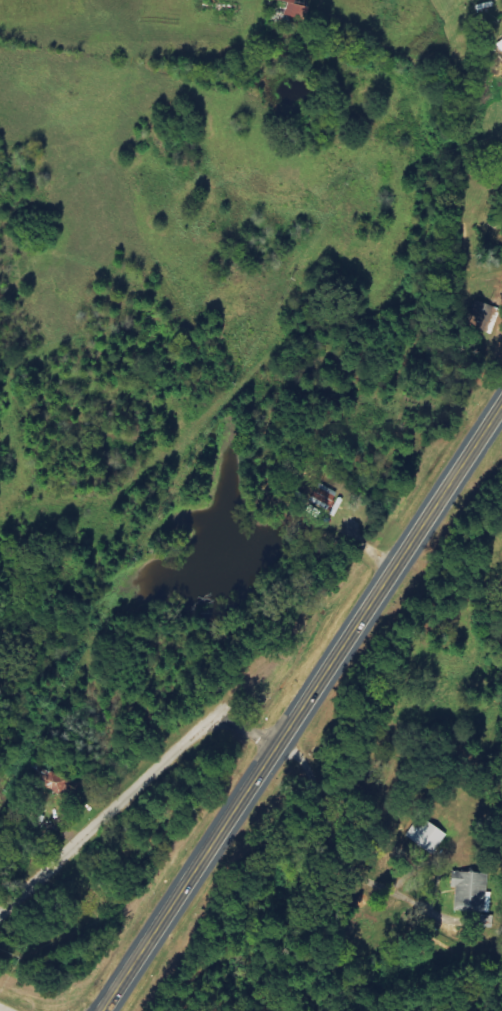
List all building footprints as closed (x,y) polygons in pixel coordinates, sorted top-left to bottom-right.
[(492,305),(473,300),(469,318),(487,323),(492,305)] [(329,506),(336,492),(317,483),(310,496),(329,506)] [(447,833),(420,817),(407,838),(434,854),(447,833)] [(489,911),(491,873),(456,872),(455,910),(489,911)]
